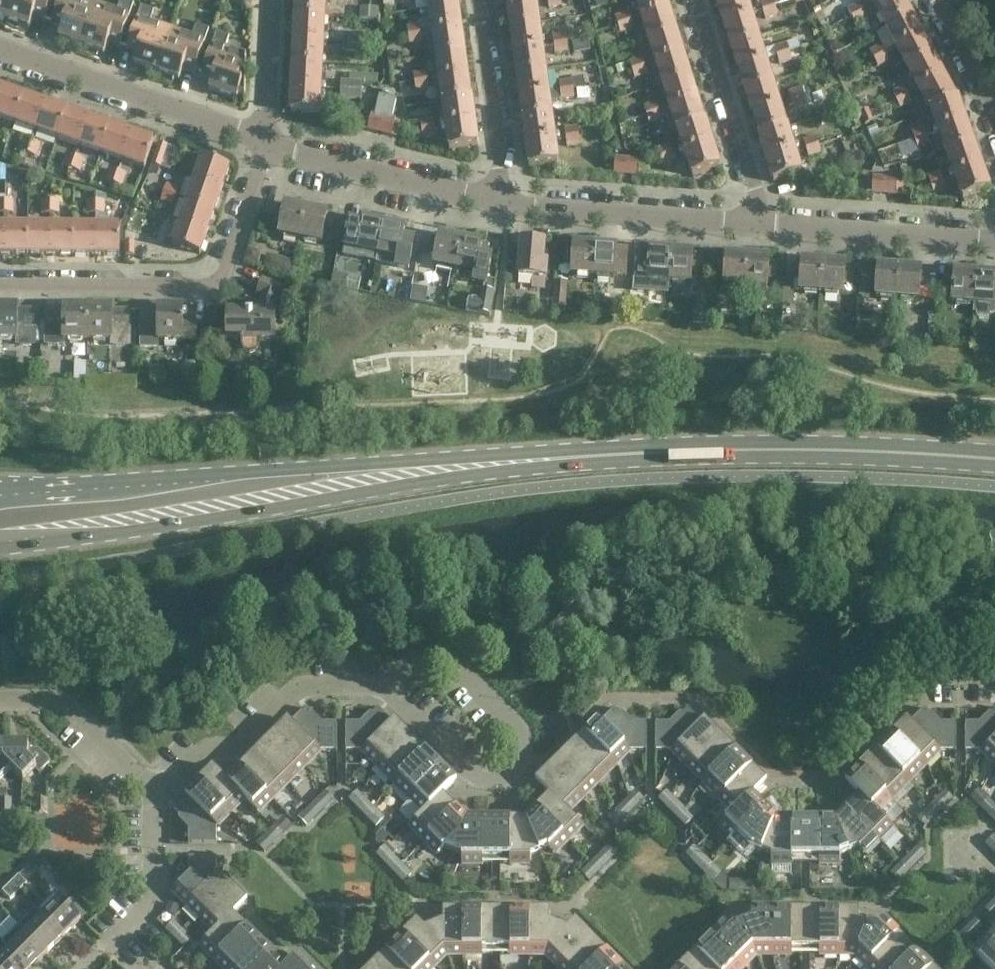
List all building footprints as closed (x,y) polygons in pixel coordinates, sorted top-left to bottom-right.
[(5,20),(12,0),(0,0),(0,18),(5,20)] [(5,20),(28,28),(32,17),(43,21),(50,0),(12,0),(5,20)] [(95,2),(88,0),(58,0),(50,24),(61,28),(57,38),(80,46),(95,2)] [(80,46),(103,53),(107,43),(118,47),(133,4),(122,0),(119,0),(116,10),(95,2),(80,46)] [(324,0),(295,0),(294,15),(323,16),(324,0)] [(456,5),(456,0),(427,0),(428,9),(456,5)] [(539,23),(535,0),(507,4),(510,27),(539,23)] [(665,0),(635,0),(641,17),(668,9),(665,0)] [(724,23),(751,14),(747,0),(718,0),(717,0),(724,23)] [(763,10),(775,6),(773,0),(765,0),(760,2),(763,10)] [(875,7),(886,28),(911,15),(903,0),(888,0),(875,7)] [(848,11),(853,19),(864,12),(860,4),(848,11)] [(456,5),(428,9),(431,32),(459,28),(456,5)] [(156,71),(170,28),(149,21),(153,11),(140,6),(125,49),(136,53),(133,63),(156,71)] [(775,6),(763,10),(765,19),(777,15),(775,6)] [(369,7),(360,7),(360,18),(368,18),(369,7)] [(377,8),(369,7),(368,18),(376,19),(377,8)] [(641,17),(648,40),(675,31),(668,9),(641,17)] [(614,16),(617,24),(630,20),(627,11),(614,16)] [(857,27),(869,20),(864,12),(853,19),(857,27)] [(758,36),(751,14),(724,23),(731,45),(758,36)] [(294,15),(293,39),(322,40),(323,16),(294,15)] [(886,28),(897,49),(922,36),(911,15),(886,28)] [(633,29),(630,20),(617,24),(620,33),(633,29)] [(510,27),(513,50),(542,46),(539,23),(510,27)] [(170,28),(156,71),(178,79),(182,69),(193,73),(208,29),(195,25),(191,35),(170,28)] [(405,27),(407,36),(420,34),(418,25),(405,27)] [(459,28),(431,32),(434,55),(463,52),(459,28)] [(683,54),(675,31),(648,40),(655,62),(683,54)] [(242,55),(243,52),(224,46),(228,36),(215,32),(200,75),(211,79),(208,89),(236,99),(238,95),(244,97),(245,57),(242,55)] [(343,33),(343,41),(353,42),(354,33),(343,33)] [(364,34),(354,33),(353,42),(364,42),(364,34)] [(551,35),(553,45),(566,43),(565,33),(551,35)] [(421,44),(420,34),(407,36),(408,46),(421,44)] [(731,45),(738,67),(765,59),(758,36),(731,45)] [(922,36),(897,49),(909,70),(933,57),(922,36)] [(322,40),(293,39),(292,63),(321,64),(322,40)] [(353,42),(343,41),(342,50),(353,50),(353,42)] [(364,42),(353,42),(353,50),(363,51),(364,42)] [(773,46),(776,55),(789,51),(786,42),(773,46)] [(566,43),(553,45),(554,54),(567,52),(566,43)] [(513,50),(516,73),(545,69),(542,46),(513,50)] [(869,54),(873,62),(885,55),(881,47),(869,54)] [(792,60),(789,51),(776,55),(779,64),(792,60)] [(463,52),(434,55),(437,79),(466,75),(463,52)] [(683,54),(655,62),(663,85),(690,76),(683,54)] [(873,62),(878,70),(889,63),(885,55),(873,62)] [(629,61),(631,70),(644,66),(641,57),(629,61)] [(909,70),(920,91),(945,78),(933,57),(909,70)] [(772,81),(765,59),(738,67),(745,90),(772,81)] [(292,63),(291,87),(319,88),(321,64),(292,63)] [(647,74),(644,66),(631,70),(634,78),(647,74)] [(516,73),(520,96),(548,92),(545,69),(516,73)] [(412,74),(413,83),(426,81),(425,72),(412,74)] [(441,102),(469,98),(466,75),(437,79),(441,102)] [(690,76),(663,85),(670,107),(697,98),(690,76)] [(929,108),(930,108),(956,99),(945,78),(920,91),(929,108)] [(558,81),(559,90),(572,89),(571,79),(558,81)] [(340,80),(339,89),(350,89),(350,81),(340,80)] [(361,81),(350,81),(350,89),(360,90),(361,81)] [(428,90),(426,81),(413,83),(415,93),(428,90)] [(745,90),(752,112),(779,103),(772,81),(745,90)] [(319,88),(291,87),(290,111),(318,113),(319,88)] [(787,91),(790,100),(802,96),(799,87),(787,91)] [(0,94),(0,119),(14,123),(23,96),(2,89),(0,94)] [(339,97),(349,98),(350,89),(339,89),(339,97)] [(360,90),(350,89),(349,98),(360,98),(360,90)] [(374,115),(366,113),(365,113),(361,129),(395,137),(399,121),(391,119),(395,99),(393,99),(394,92),(383,89),(381,96),(378,95),(374,115)] [(559,90),(560,100),(573,98),(572,89),(559,90)] [(892,95),(896,103),(908,97),(904,89),(892,95)] [(520,96),(523,119),(551,115),(551,114),(548,92),(520,96)] [(14,123),(35,131),(45,104),(23,96),(14,123)] [(805,104),(802,96),(790,100),(793,108),(805,104)] [(912,105),(908,97),(896,103),(901,111),(912,105)] [(444,125),(472,121),(469,98),(441,102),(444,125)] [(677,129),(678,129),(704,121),(697,98),(670,107),(677,129)] [(930,108),(938,130),(965,120),(957,98),(956,99),(930,108)] [(644,106),(647,115),(658,111),(655,102),(644,106)] [(787,126),(779,103),(752,112),(759,134),(787,126)] [(45,104),(35,131),(57,138),(66,111),(45,104)] [(867,107),(858,111),(864,123),(872,119),(867,107)] [(57,138),(78,145),(88,118),(66,111),(57,138)] [(661,119),(658,111),(647,115),(650,123),(661,119)] [(854,112),(844,116),(849,128),(859,124),(854,112)] [(522,119),(525,142),(554,138),(551,115),(523,119),(522,119)] [(78,145),(100,153),(109,125),(88,118),(78,145)] [(420,120),(421,128),(433,127),(432,118),(420,120)] [(420,120),(408,121),(409,130),(421,128),(420,120)] [(938,130),(946,152),(973,143),(965,120),(938,130)] [(447,149),(475,146),(472,121),(444,125),(447,149)] [(678,129),(685,152),(713,143),(705,121),(704,121),(678,129)] [(100,153),(121,160),(131,133),(109,125),(100,153)] [(564,127),(565,136),(578,134),(577,125),(564,127)] [(909,130),(912,138),(925,134),(922,125),(909,130)] [(759,134),(767,157),(794,148),(787,126),(759,134)] [(421,128),(422,137),(435,135),(433,127),(421,128)] [(421,128),(409,130),(410,138),(422,137),(421,128)] [(131,133),(121,160),(144,168),(153,140),(131,133)] [(800,137),(803,146),(816,141),(812,133),(800,137)] [(580,143),(578,134),(565,136),(566,145),(580,143)] [(928,142),(925,134),(912,138),(915,147),(928,142)] [(557,162),(554,138),(525,142),(528,166),(557,162)] [(18,151),(26,154),(31,142),(22,139),(18,151)] [(819,150),(816,141),(803,146),(806,155),(819,150)] [(39,145),(31,142),(26,154),(35,157),(39,145)] [(151,164),(159,167),(167,145),(158,142),(151,164)] [(720,166),(713,143),(685,152),(693,175),(720,166)] [(946,152),(954,174),(981,165),(973,143),(946,152)] [(660,151),(663,160),(674,156),(671,147),(660,151)] [(801,171),(794,148),(767,157),(774,180),(801,171)] [(62,166),(70,169),(75,157),(66,154),(62,166)] [(611,155),(610,164),(624,165),(624,156),(611,155)] [(677,164),(674,156),(663,160),(666,168),(677,164)] [(83,160),(75,157),(70,169),(79,172),(83,160)] [(193,179),(221,189),(228,167),(201,157),(193,179)] [(632,157),(632,165),(645,166),(646,158),(632,157)] [(624,165),(610,164),(610,172),(623,173),(624,165)] [(645,166),(632,165),(631,174),(644,175),(645,166)] [(989,188),(981,165),(954,174),(962,198),(989,188)] [(104,181),(113,184),(117,172),(108,169),(104,181)] [(942,179),(940,170),(927,175),(930,183),(942,179)] [(126,175),(117,172),(113,184),(121,187),(126,175)] [(868,175),(867,183),(880,184),(880,176),(868,175)] [(889,176),(888,184),(902,185),(902,177),(889,176)] [(193,179),(186,201),(214,210),(221,189),(193,179)] [(942,179),(930,183),(933,191),(945,187),(942,179)] [(867,191),(879,192),(880,184),(867,183),(867,191)] [(166,184),(163,193),(175,198),(178,189),(166,184)] [(888,193),(901,194),(902,185),(888,184),(888,193)] [(172,206),(175,198),(163,193),(160,202),(172,206)] [(12,201),(3,201),(3,214),(12,214),(12,201)] [(58,201),(49,202),(49,214),(58,214),(58,201)] [(179,222),(206,232),(214,210),(186,201),(179,222)] [(39,214),(49,214),(49,202),(39,202),(39,214)] [(85,214),(94,214),(94,202),(85,202),(85,214)] [(103,202),(94,202),(94,214),(103,214),(103,202)] [(279,234),(300,238),(306,207),(285,203),(284,208),(277,206),(274,222),(281,223),(279,234)] [(306,207),(300,238),(321,242),(323,231),(330,233),(333,217),(326,216),(327,211),(306,207)] [(356,248),(377,252),(383,222),(362,218),(361,223),(355,221),(352,237),(358,238),(356,248)] [(206,232),(179,222),(171,244),(199,254),(206,232)] [(404,226),(383,222),(377,252),(398,257),(400,246),(407,248),(410,232),(403,231),(404,226)] [(4,254),(26,254),(27,225),(4,225),(4,254)] [(26,254),(49,254),(49,225),(27,225),(26,254)] [(72,226),(49,225),(49,254),(72,254),(72,226)] [(72,254),(95,255),(95,226),(72,226),(72,254)] [(95,226),(95,255),(118,255),(118,226),(95,226)] [(455,268),(461,237),(439,233),(439,238),(432,237),(429,252),(436,253),(434,263),(439,264),(439,267),(449,269),(449,266),(455,268)] [(461,237),(455,268),(453,277),(487,284),(492,256),(486,254),(488,247),(481,246),(482,241),(461,237)] [(506,263),(518,264),(517,276),(531,277),(531,284),(531,287),(543,288),(545,260),(542,260),(543,241),(519,239),(519,251),(507,250),(506,263)] [(571,248),(564,247),(563,263),(570,263),(569,273),(591,275),(593,243),(571,241),(571,248)] [(134,243),(124,243),(124,256),(134,256),(134,243)] [(615,245),(593,243),(591,275),(613,276),(613,266),(621,267),(622,251),(614,250),(615,245)] [(668,280),(670,249),(648,247),(648,253),(641,252),(640,268),(647,269),(646,279),(668,280)] [(670,249),(668,280),(689,282),(690,271),(698,272),(699,256),(691,255),(691,250),(670,249)] [(744,286),(746,254),(724,252),(724,258),(717,257),(716,273),(723,274),(722,284),(744,286)] [(746,254),(744,286),(766,287),(767,277),(774,278),(776,261),(768,261),(768,255),(746,254)] [(275,255),(272,265),(290,271),(293,262),(275,255)] [(821,291),(823,259),(802,258),(802,263),(795,263),(794,279),(802,279),(801,290),(821,291)] [(823,259),(821,291),(843,293),(844,282),(849,283),(851,267),(844,266),(845,261),(823,259)] [(897,297),(899,265),(878,263),(878,268),(871,268),(870,284),(877,284),(877,295),(897,297)] [(921,266),(899,265),(897,297),(919,298),(920,288),(928,288),(928,272),(920,272),(921,266)] [(973,302),(975,270),(954,269),(953,274),(947,273),(947,289),(953,290),(952,301),(973,302)] [(973,302),(994,303),(994,272),(975,270),(973,302)] [(349,276),(334,273),(331,287),(346,290),(349,276)] [(261,278),(259,284),(256,291),(261,293),(254,313),(228,313),(228,340),(240,340),(240,347),(243,352),(248,354),(254,352),(257,347),(257,339),(274,339),(274,313),(270,313),(275,299),(280,301),(285,287),(261,278)] [(496,282),(487,280),(487,284),(485,292),(493,294),(496,282)] [(565,306),(566,280),(554,280),(553,306),(565,306)] [(482,291),(480,302),(469,300),(467,313),(490,317),(492,310),(495,294),(482,291)] [(16,339),(16,343),(34,343),(34,309),(17,309),(17,306),(0,306),(0,339),(16,339)] [(63,339),(88,339),(88,306),(63,306),(63,309),(44,309),(44,343),(63,344),(63,339)] [(113,306),(88,306),(88,339),(111,339),(111,344),(130,345),(130,310),(113,309),(113,306)] [(182,338),(196,338),(196,323),(183,323),(183,307),(158,307),(158,310),(140,310),(140,347),(156,347),(156,340),(182,340),(182,338)] [(336,750),(336,722),(322,722),(320,724),(304,708),(290,722),(318,751),(336,750)] [(360,722),(345,722),(345,751),(364,751),(392,722),(378,708),(362,723),(360,722)] [(630,724),(615,708),(599,723),(627,751),(646,751),(646,722),(632,722),(630,724)] [(655,722),(655,750),(673,751),(702,722),(687,708),(671,724),(669,722),(655,722)] [(939,724),(924,708),(909,723),(938,750),(956,750),(956,722),(941,722),(939,724)] [(965,722),(965,750),(983,751),(994,739),(994,710),(982,724),(980,722),(965,722)] [(318,751),(290,722),(287,719),(273,733),(305,764),(318,751)] [(395,719),(392,722),(364,751),(379,766),(410,734),(395,719)] [(705,719),(702,722),(673,751),(687,764),(715,736),(718,733),(705,719)] [(581,734),(584,737),(613,766),(627,751),(599,723),(596,720),(581,734)] [(924,764),(937,751),(938,750),(909,723),(906,720),(893,733),(924,764)] [(288,781),(289,780),(305,764),(273,733),(256,750),(288,781)] [(718,733),(715,736),(687,764),(704,781),(735,750),(718,733)] [(876,750),(907,781),(924,764),(893,733),(876,750)] [(394,781),(422,752),(425,749),(410,734),(379,766),(394,781)] [(566,749),(598,781),(613,766),(584,737),(581,734),(566,749)] [(983,751),(994,762),(994,739),(983,751)] [(3,743),(0,743),(0,781),(11,770),(12,769),(3,760),(3,743)] [(38,750),(28,750),(28,743),(3,743),(3,760),(12,769),(11,770),(23,782),(35,770),(39,773),(50,762),(38,750)] [(425,749),(422,752),(394,781),(411,798),(442,766),(425,749)] [(549,767),(580,798),(598,781),(566,749),(549,767)] [(271,798),(274,795),(288,781),(256,750),(239,767),(271,798)] [(704,781),(721,798),(752,767),(735,750),(704,781)] [(859,767),(890,798),(907,781),(876,750),(859,767)] [(230,811),(242,799),(243,798),(229,783),(230,782),(227,779),(213,766),(199,780),(230,811)] [(440,798),(443,795),(457,781),(442,766),(411,798),(423,810),(424,811),(439,797),(440,798)] [(239,767),(227,779),(230,782),(229,783),(243,798),(242,799),(256,812),(271,798),(239,767)] [(567,812),(568,811),(580,798),(549,767),(535,781),(549,795),(551,798),(552,797),(567,812)] [(721,798),(734,811),(734,812),(749,797),(750,798),(753,795),(766,781),(752,767),(721,798)] [(876,812),(877,811),(890,798),(859,767),(844,782),(847,785),(858,795),(861,798),(862,797),(876,812)] [(188,796),(216,825),(230,811),(199,780),(185,793),(188,796)] [(968,798),(978,808),(986,799),(977,790),(968,798)] [(633,792),(624,801),(633,810),(642,801),(633,792)] [(666,809),(674,801),(665,792),(657,800),(666,809)] [(935,800),(944,808),(951,801),(943,792),(935,800)] [(324,808),(332,801),(323,793),(316,800),(324,808)] [(356,793),(348,800),(348,801),(356,809),(364,801),(356,793)] [(409,824),(424,839),(456,807),(443,795),(440,798),(439,797),(424,811),(423,810),(409,824)] [(549,795),(535,808),(567,840),(582,825),(568,811),(567,812),(552,797),(551,798),(549,795)] [(720,825),(734,839),(765,808),(753,795),(750,798),(749,797),(734,812),(734,811),(720,825)] [(845,808),(877,839),(891,825),(877,811),(876,812),(862,797),(861,798),(858,795),(845,808)] [(216,825),(188,796),(173,811),(189,827),(188,828),(188,843),(216,843),(216,825)] [(978,808),(987,817),(994,808),(986,799),(978,808)] [(324,808),(316,800),(307,809),(315,817),(324,808)] [(935,800),(926,808),(935,817),(944,808),(935,800)] [(373,810),(364,801),(356,809),(365,818),(373,810)] [(633,810),(624,801),(615,810),(624,819),(633,810)] [(674,801),(666,809),(675,818),(683,810),(674,801)] [(0,803),(0,814),(10,814),(10,803),(0,803)] [(45,814),(45,803),(34,803),(34,814),(45,814)] [(452,852),(465,822),(467,818),(456,807),(424,839),(438,853),(444,848),(452,852)] [(535,808),(525,818),(527,822),(539,852),(548,848),(553,853),(567,840),(535,808)] [(765,808),(734,839),(748,853),(754,848),(762,852),(774,823),(776,819),(765,808)] [(836,823),(849,852),(857,848),(862,853),(877,839),(845,808),(835,818),(836,823)] [(916,819),(924,827),(925,827),(935,817),(926,808),(916,819)] [(994,808),(987,817),(994,825),(994,808)] [(315,817),(307,809),(297,819),(305,827),(315,817)] [(383,819),(373,810),(365,818),(374,827),(383,819)] [(606,819),(615,828),(624,819),(615,810),(606,819)] [(683,827),(684,826),(692,818),(683,810),(675,818),(683,827)] [(282,818),(273,826),(281,835),(291,826),(282,818)] [(496,818),(493,818),(483,818),(467,818),(465,822),(452,852),(461,855),(461,863),(496,863),(500,862),(531,863),(531,855),(539,852),(527,822),(525,818),(496,818)] [(819,818),(807,818),(805,818),(792,819),(776,819),(774,823),(762,852),(771,855),(771,862),(805,863),(809,863),(840,863),(840,856),(849,852),(836,823),(835,818),(819,818)] [(273,826),(264,835),(273,844),(281,835),(273,826)] [(374,838),(381,844),(389,836),(383,829),(374,838)] [(273,844),(264,835),(255,844),(263,853),(273,844)] [(993,854),(994,852),(994,840),(992,837),(984,845),(993,854)] [(597,856),(606,864),(615,855),(606,847),(597,856)] [(693,847),(684,856),(693,865),(702,856),(693,847)] [(908,855),(916,864),(924,856),(916,847),(908,855)] [(383,848),(375,856),(383,865),(392,856),(383,848)] [(899,864),(907,872),(916,864),(908,855),(899,864)] [(39,856),(31,863),(36,867),(41,868),(46,863),(39,856)] [(400,865),(392,856),(383,865),(392,873),(400,865)] [(589,865),(597,873),(606,864),(597,856),(589,865)] [(702,856),(693,865),(702,874),(711,865),(702,856)] [(188,857),(188,858),(188,872),(190,874),(174,889),(188,904),(216,875),(216,857),(188,857)] [(889,873),(898,882),(907,872),(899,864),(889,873)] [(400,865),(392,873),(401,882),(409,874),(400,865)] [(580,874),(588,882),(597,873),(589,865),(580,874)] [(711,865),(702,874),(711,882),(720,874),(711,865)] [(188,904),(201,916),(232,885),(219,872),(216,875),(188,904)] [(25,883),(18,876),(10,884),(17,891),(25,883)] [(17,891),(10,884),(2,891),(9,899),(17,891)] [(201,916),(215,930),(215,931),(230,916),(231,917),(233,914),(247,900),(232,885),(201,916)] [(64,937),(82,920),(60,899),(43,916),(64,937)] [(983,910),(992,918),(994,915),(994,901),(994,900),(983,910)] [(64,937),(43,916),(36,909),(19,926),(47,954),(64,937)] [(442,920),(433,924),(445,954),(446,953),(463,953),(462,909),(442,909),(442,920)] [(496,953),(500,953),(529,953),(529,913),(529,909),(495,909),(462,909),(463,953),(496,953)] [(529,909),(529,913),(529,953),(547,953),(558,924),(550,921),(550,909),(529,909)] [(743,924),(755,954),(772,953),(772,909),(752,909),(752,920),(743,924)] [(806,953),(809,953),(839,953),(839,909),(806,909),(772,909),(772,953),(802,953),(806,953)] [(839,909),(839,953),(856,953),(868,924),(859,920),(859,909),(839,909)] [(201,944),(215,958),(246,927),(233,914),(231,917),(230,916),(215,931),(215,930),(201,944)] [(433,966),(445,954),(433,924),(425,927),(417,919),(401,935),(433,966)] [(547,953),(560,966),(591,935),(575,919),(567,928),(558,924),(547,953)] [(868,924),(856,953),(870,967),(901,936),(885,919),(876,927),(868,924)] [(711,935),(742,967),(755,954),(743,924),(734,927),(726,920),(711,935)] [(966,929),(973,936),(982,928),(974,920),(966,929)] [(164,930),(173,939),(182,931),(173,922),(164,930)] [(47,954),(19,926),(2,943),(9,950),(28,968),(32,968),(47,954)] [(226,968),(232,968),(260,941),(246,927),(215,958),(226,968)] [(966,929),(957,937),(965,945),(973,936),(966,929)] [(990,941),(994,947),(994,930),(987,938),(990,941)] [(173,939),(182,948),(191,940),(182,931),(173,939)] [(389,953),(404,968),(430,968),(433,966),(401,935),(386,950),(389,953)] [(560,966),(563,968),(588,968),(606,950),(591,935),(560,966)] [(713,968),(740,968),(742,967),(711,935),(695,951),(713,968)] [(870,967),(871,968),(900,968),(917,952),(901,936),(870,967)] [(990,941),(987,938),(972,953),(988,968),(994,968),(994,947),(990,941)] [(273,954),(260,941),(232,968),(259,968),(273,954)] [(9,950),(0,960),(0,968),(28,968),(9,950)] [(373,968),(404,968),(389,953),(386,950),(370,966),(373,968)] [(622,966),(606,950),(588,968),(619,968),(622,966)] [(683,968),(713,968),(695,951),(680,966),(683,968)] [(900,968),(933,968),(934,968),(917,952),(900,968)] [(314,968),(300,953),(286,967),(284,968),(313,968),(314,968)] [(286,967),(273,954),(259,968),(284,968),(286,967)]
